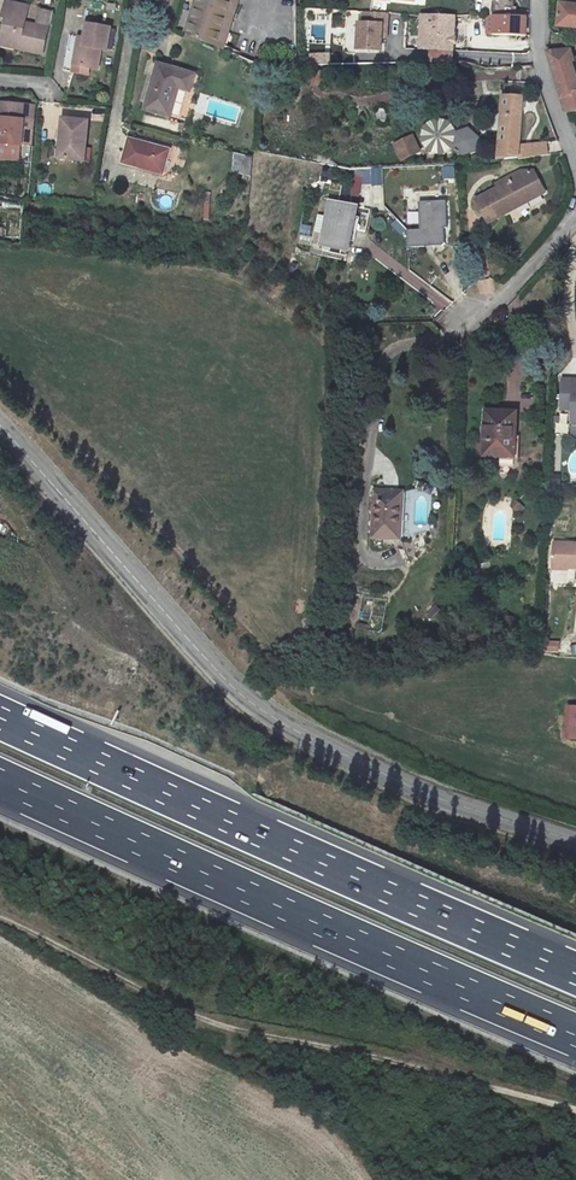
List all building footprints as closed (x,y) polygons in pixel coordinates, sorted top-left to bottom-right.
[(188,36),(225,50),(243,0),(202,0),(188,36)] [(526,37),(527,17),(515,16),(516,0),(496,0),(495,17),(490,16),(488,34),(526,37)] [(0,39),(0,41),(14,43),(13,49),(39,54),(44,27),(20,23),(23,7),(7,3),(0,39)] [(564,5),(561,27),(575,29),(575,7),(564,5)] [(381,25),(382,13),(358,12),(358,25),(353,25),(352,51),(375,52),(376,37),(376,25),(381,25)] [(432,64),(446,64),(449,18),(438,17),(417,15),(413,51),(424,52),(423,64),(432,64)] [(114,32),(89,28),(85,55),(79,54),(77,70),(101,74),(104,53),(110,55),(114,32)] [(0,41),(0,47),(13,49),(14,43),(0,41)] [(575,112),(575,75),(570,52),(550,54),(567,112),(575,112)] [(197,76),(161,68),(151,113),(175,119),(182,89),(193,92),(197,76)] [(501,159),(519,160),(521,149),(526,98),(507,96),(501,159)] [(440,159),(454,151),(465,157),(480,151),(480,136),(467,129),(456,134),(446,121),(430,119),(416,129),(414,143),(425,157),(440,159)] [(94,123),(68,122),(67,162),(93,163),(94,123)] [(375,122),(361,127),(366,142),(380,136),(375,122)] [(24,126),(0,125),(0,153),(22,154),(24,126)] [(395,162),(408,156),(402,142),(388,148),(395,162)] [(171,176),(177,153),(136,144),(131,167),(171,176)] [(521,149),(519,160),(550,157),(546,146),(521,149)] [(249,176),(253,158),(234,154),(231,172),(249,176)] [(383,167),(373,166),(373,182),(384,182),(383,167)] [(453,166),(438,168),(439,176),(454,175),(453,166)] [(505,186),(499,190),(478,202),(492,224),(521,207),(518,202),(526,196),(529,202),(547,192),(541,182),(520,171),(502,181),(505,186)] [(496,184),(499,190),(505,186),(502,181),(496,184)] [(521,207),(529,202),(526,196),(518,202),(521,207)] [(358,206),(329,201),(327,216),(321,215),(320,223),(326,224),(322,246),(350,251),(358,206)] [(446,201),(419,203),(420,230),(407,231),(408,248),(425,247),(425,245),(432,244),(432,247),(443,246),(445,244),(444,229),(447,228),(446,201)] [(390,225),(400,235),(406,230),(396,219),(390,225)] [(301,225),(300,237),(310,237),(311,226),(301,225)] [(493,277),(477,281),(481,296),(497,291),(493,277)] [(446,309),(452,300),(423,282),(417,291),(446,309)] [(507,398),(521,398),(521,366),(507,367),(507,398)] [(562,398),(562,415),(575,416),(574,437),(575,437),(575,399),(562,398)] [(512,454),(516,411),(486,409),(484,423),(482,423),(481,438),(483,438),(482,453),(512,454)] [(402,494),(376,492),(372,538),(399,540),(402,494)] [(553,566),(575,568),(575,543),(555,542),(553,566)] [(547,641),(546,652),(559,652),(559,642),(547,641)] [(562,705),(555,739),(575,742),(575,707),(562,705)]
